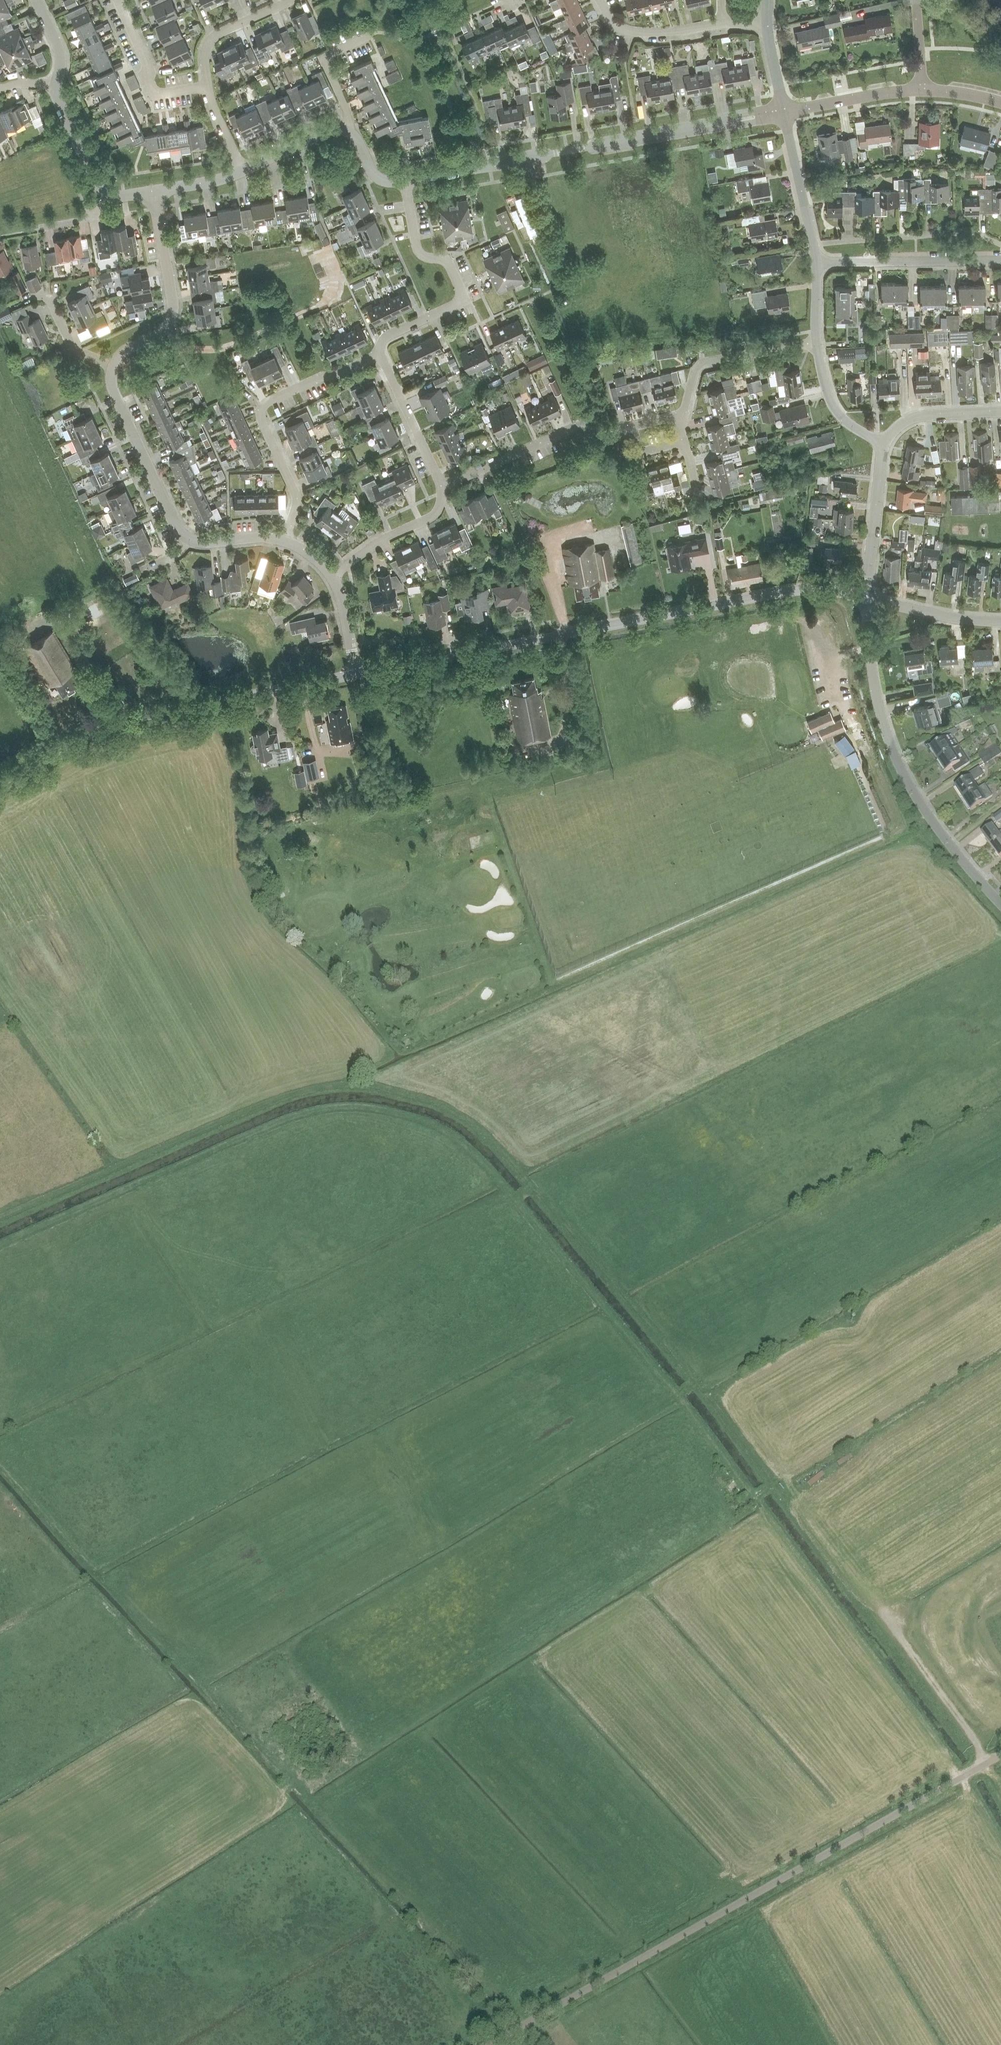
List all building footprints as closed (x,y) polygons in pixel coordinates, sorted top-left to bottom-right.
[(14,0),(2,0),(0,1),(0,19),(0,20),(0,21),(3,27),(8,24),(6,18),(12,15),(6,4),(14,1),(14,0)] [(78,4),(76,0),(66,0),(63,1),(67,9),(78,4)] [(178,16),(171,0),(163,0),(152,5),(160,24),(156,26),(178,16)] [(217,4),(216,0),(201,0),(206,10),(217,4)] [(577,0),(566,0),(551,7),(553,11),(561,7),(564,13),(580,6),(577,0)] [(633,0),(625,0),(629,15),(636,13),(633,0)] [(636,13),(644,11),(641,0),(633,0),(636,13)] [(644,11),(652,10),(649,0),(641,0),(644,11)] [(652,10),(659,8),(657,0),(649,0),(652,10)] [(699,6),(698,0),(686,0),(688,9),(699,6)] [(191,2),(185,5),(188,11),(194,9),(191,2)] [(85,5),(65,14),(68,20),(71,19),(97,75),(93,77),(97,84),(93,86),(119,142),(128,138),(130,144),(133,142),(135,145),(146,143),(148,154),(199,145),(199,149),(206,147),(203,126),(190,129),(189,120),(184,120),(186,129),(169,132),(167,123),(163,124),(164,133),(144,136),(142,131),(139,132),(114,77),(117,75),(115,70),(123,66),(121,62),(113,66),(106,51),(114,47),(112,43),(104,46),(97,31),(105,27),(103,23),(95,27),(85,5)] [(566,18),(558,22),(553,25),(555,29),(560,26),(584,15),(580,6),(564,13),(566,18)] [(831,43),(828,29),(841,26),(838,13),(824,16),(826,26),(795,33),(799,50),(831,43)] [(315,35),(321,32),(313,15),(307,18),(305,14),(293,19),(302,38),(314,33),(315,35)] [(540,23),(536,14),(532,16),(536,25),(540,23)] [(589,26),(584,15),(560,26),(562,31),(570,27),(572,32),(573,33),(584,27),(584,28),(589,26)] [(846,42),(861,39),(869,38),(869,35),(892,31),(890,15),(865,19),(866,25),(844,29),(846,42)] [(31,16),(25,18),(30,28),(35,26),(31,16)] [(179,17),(178,16),(156,26),(165,46),(183,37),(174,19),(179,17)] [(515,16),(509,19),(520,43),(531,38),(523,22),(519,24),(515,16)] [(520,43),(509,19),(505,20),(509,29),(504,31),(503,31),(508,43),(510,48),(520,43)] [(491,21),(488,23),(499,47),(508,43),(503,31),(504,31),(502,27),(495,30),(491,21)] [(14,49),(32,40),(30,35),(22,39),(18,28),(14,30),(11,23),(8,24),(3,27),(6,33),(14,49)] [(482,36),(489,52),(499,47),(488,23),(484,25),(488,33),(482,36)] [(276,26),(266,31),(274,49),(279,47),(282,52),(294,46),(287,30),(280,33),(276,26)] [(527,29),(533,42),(541,39),(534,26),(527,29)] [(0,49),(0,56),(14,49),(6,33),(3,27),(0,28),(0,33),(1,36),(0,36),(0,49)] [(572,32),(568,34),(565,35),(568,42),(563,44),(565,48),(589,37),(584,28),(584,27),(573,33),(572,32)] [(468,32),(479,56),(489,52),(482,36),(475,39),(472,30),(468,32)] [(274,49),(266,31),(255,36),(259,45),(253,47),(260,62),(271,57),(268,52),(274,49)] [(479,56),(468,32),(464,34),(468,42),(461,45),(469,61),(479,56)] [(541,35),(545,44),(553,41),(549,32),(541,35)] [(174,65),(186,60),(188,65),(194,63),(191,57),(192,57),(183,37),(165,46),(174,65)] [(567,52),(575,49),(578,56),(575,58),(577,64),(589,58),(586,51),(593,47),(589,37),(565,48),(567,52)] [(32,60),(27,48),(34,44),(32,40),(14,49),(23,69),(28,66),(26,63),(32,60)] [(558,51),(553,41),(545,44),(550,55),(558,51)] [(229,48),(238,66),(243,64),(246,70),(258,64),(253,51),(246,54),(241,42),(229,48)] [(381,55),(385,53),(381,45),(377,47),(381,55)] [(669,47),(659,48),(660,57),(671,55),(669,47)] [(232,69),(238,66),(229,48),(217,53),(223,65),(217,68),(222,80),(235,74),(232,69)] [(616,48),(613,55),(619,57),(622,50),(616,48)] [(14,49),(0,56),(0,62),(5,59),(10,70),(16,68),(18,71),(23,69),(14,49)] [(42,51),(34,55),(37,62),(45,58),(42,51)] [(742,65),(735,66),(738,86),(751,84),(749,71),(755,70),(753,57),(741,59),(742,65)] [(388,71),(397,67),(393,59),(385,63),(388,71)] [(717,77),(714,64),(714,59),(709,60),(707,62),(708,65),(695,67),(696,73),(700,93),(712,91),(710,78),(717,77)] [(371,60),(351,70),(354,77),(351,78),(377,134),(385,130),(388,136),(398,131),(399,133),(402,133),(405,144),(405,147),(413,146),(413,143),(432,139),(428,117),(400,122),(397,124),(371,69),(374,68),(371,60)] [(738,86),(735,66),(727,68),(726,62),(714,64),(717,77),(724,76),(726,89),(738,86)] [(572,66),(574,73),(588,71),(586,64),(572,66)] [(687,96),(700,93),(696,73),(689,75),(687,64),(675,67),(678,84),(685,82),(687,96)] [(665,79),(658,80),(661,100),(674,98),(672,85),(678,84),(675,67),(663,69),(665,79)] [(389,84),(402,78),(398,70),(385,76),(389,84)] [(559,72),(560,79),(572,77),(571,70),(559,72)] [(308,85),(316,102),(327,98),(322,88),(328,86),(321,71),(312,75),(314,82),(308,85)] [(131,90),(140,86),(134,74),(126,78),(131,90)] [(620,93),(618,80),(617,75),(611,76),(610,79),(610,82),(598,84),(600,91),(599,91),(603,111),(615,108),(613,95),(620,93)] [(649,102),(661,100),(658,80),(650,81),(649,75),(637,77),(640,91),(647,89),(649,102)] [(565,102),(573,100),(570,83),(556,85),(558,95),(547,97),(550,114),(549,114),(550,120),(563,118),(562,116),(567,116),(565,102)] [(301,84),(291,88),(297,100),(302,98),(306,107),(316,102),(308,85),(302,87),(301,84)] [(590,113),(603,111),(599,91),(592,92),(590,85),(578,87),(581,100),(588,99),(590,113)] [(283,96),(277,99),(285,116),(295,112),(291,102),(297,100),(291,88),(282,93),(283,96)] [(517,105),(510,107),(514,126),(526,124),(524,111),(531,110),(527,93),(515,95),(517,105)] [(142,115),(151,111),(149,107),(147,108),(141,96),(133,100),(138,112),(141,111),(142,115)] [(270,98),(260,103),(265,114),(271,112),(275,121),(285,116),(277,99),(271,101),(270,98)] [(503,108),(501,98),(483,101),(484,110),(490,109),(492,122),(500,120),(501,129),(514,126),(510,107),(503,108)] [(0,112),(0,119),(5,131),(33,119),(25,102),(24,99),(16,103),(17,105),(0,112)] [(247,113),(246,113),(254,131),(264,126),(260,117),(265,114),(260,103),(254,105),(254,104),(244,108),(247,113)] [(408,113),(416,109),(414,104),(406,108),(408,113)] [(254,131),(246,113),(240,116),(238,112),(229,117),(234,128),(240,126),(244,135),(254,131)] [(920,130),(919,144),(903,143),(903,155),(914,155),(915,148),(925,149),(925,144),(937,144),(938,123),(924,122),(924,130),(920,130)] [(868,143),(893,139),(890,124),(867,127),(867,132),(859,134),(861,147),(869,146),(868,143)] [(985,149),(990,134),(973,129),(973,128),(965,126),(960,142),(985,149)] [(822,158),(840,155),(840,153),(844,152),(845,160),(852,159),(848,138),(837,141),(835,133),(818,136),(822,158)] [(748,171),(765,168),(762,153),(754,155),(752,146),(733,150),(734,152),(726,154),(729,168),(737,166),(737,164),(747,162),(748,171)] [(723,147),(715,148),(716,156),(724,155),(723,147)] [(989,150),(983,165),(995,169),(1000,154),(989,150)] [(995,174),(985,174),(986,185),(995,185),(995,174)] [(753,202),(770,199),(767,183),(754,185),(753,178),(736,181),(738,193),(751,190),(753,202)] [(894,192),(873,192),(873,216),(879,216),(879,205),(896,205),(896,208),(898,208),(897,179),(894,179),(894,192)] [(923,202),(923,179),(922,179),(922,185),(915,185),(915,179),(897,179),(898,208),(904,208),(904,199),(922,199),(922,202),(923,202)] [(931,179),(923,179),(923,202),(930,202),(930,198),(948,198),(948,185),(931,185),(931,179)] [(345,201),(348,207),(365,199),(360,189),(351,193),(349,187),(337,193),(342,202),(345,201)] [(978,213),(985,213),(985,189),(976,189),(976,196),(963,196),(963,214),(978,214),(978,213)] [(985,189),(985,213),(992,213),(992,209),(1000,209),(1000,189),(985,189)] [(848,192),(840,192),(834,192),(834,197),(827,197),(828,216),(842,216),(842,206),(848,206),(848,192)] [(854,192),(848,192),(848,206),(855,206),(855,212),(872,212),(872,216),(873,216),(873,192),(872,192),(872,197),(854,197),(854,192)] [(307,196),(296,197),(299,216),(300,216),(300,220),(307,219),(307,221),(317,219),(317,217),(315,205),(309,206),(307,196)] [(281,210),(283,223),(293,221),(293,218),(299,216),(296,197),(285,199),(287,209),(281,210)] [(370,209),(365,199),(348,207),(350,213),(347,214),(351,224),(363,219),(360,213),(370,209)] [(446,241),(473,237),(467,200),(439,205),(446,241)] [(262,203),(266,222),(272,221),(273,225),(283,223),(281,210),(275,211),(273,201),(262,203)] [(247,216),(249,229),(260,227),(259,223),(266,222),(262,203),(251,205),(253,215),(247,216)] [(229,209),(232,228),(238,227),(239,230),(249,229),(247,216),(241,217),(240,207),(229,209)] [(213,222),(216,235),(226,233),(225,229),(232,228),(229,209),(218,211),(219,221),(213,222)] [(497,214),(505,232),(514,228),(506,210),(497,214)] [(216,235),(213,222),(208,223),(206,213),(195,215),(198,234),(205,233),(205,236),(216,235)] [(198,234),(195,215),(184,217),(186,227),(180,228),(182,240),(192,239),(199,237),(198,234)] [(752,241),(777,236),(774,219),(760,222),(758,215),(741,218),(742,225),(749,224),(752,241)] [(361,238),(379,230),(375,220),(365,224),(363,219),(351,224),(356,233),(359,232),(361,238)] [(322,221),(316,223),(319,236),(325,235),(322,221)] [(114,229),(117,248),(124,246),(126,254),(138,252),(135,237),(128,239),(126,226),(114,229)] [(110,249),(117,248),(114,229),(101,231),(103,238),(96,240),(97,245),(100,259),(111,257),(110,249)] [(384,240),(379,230),(361,238),(364,244),(361,245),(365,255),(377,250),(374,244),(384,240)] [(67,239),(67,240),(70,257),(71,257),(78,256),(80,262),(91,260),(89,248),(82,249),(79,236),(67,239)] [(330,243),(327,237),(321,239),(324,246),(330,243)] [(499,238),(491,242),(494,248),(502,244),(499,238)] [(56,251),(50,252),(51,254),(46,255),(48,265),(59,263),(58,261),(71,258),(71,257),(70,257),(67,240),(55,242),(56,251)] [(26,267),(41,264),(40,256),(38,256),(36,245),(22,248),(26,267)] [(499,293),(524,282),(509,248),(484,260),(499,293)] [(12,269),(9,261),(7,261),(3,251),(0,252),(0,274),(12,269)] [(780,266),(782,265),(780,254),(756,258),(758,269),(760,269),(762,277),(771,275),(771,273),(776,272),(776,274),(781,273),(780,266)] [(747,255),(731,258),(732,263),(739,262),(739,266),(749,264),(747,255)] [(211,268),(211,267),(216,266),(214,256),(196,260),(197,266),(187,267),(189,278),(208,275),(207,269),(211,268)] [(89,267),(90,275),(97,274),(95,266),(89,267)] [(122,276),(134,274),(132,267),(121,270),(122,276)] [(27,289),(18,271),(8,275),(16,294),(27,289)] [(110,272),(100,274),(102,283),(112,280),(110,272)] [(149,277),(141,279),(140,273),(121,277),(123,288),(131,286),(132,293),(151,290),(149,277)] [(201,288),(202,294),(215,291),(213,281),(209,282),(208,275),(189,278),(191,289),(201,288)] [(42,287),(37,276),(26,281),(31,292),(42,287)] [(888,300),(894,300),(894,283),(881,283),(881,303),(888,303),(888,300)] [(901,303),(903,303),(903,310),(908,310),(907,283),(894,283),(894,300),(901,300),(901,303)] [(92,306),(88,300),(94,297),(89,286),(77,291),(80,298),(68,303),(73,315),(92,306)] [(965,303),(972,303),(971,286),(958,286),(959,306),(965,306),(965,303)] [(971,286),(972,303),(978,303),(978,306),(985,306),(985,286),(971,286)] [(835,288),(836,301),(856,301),(856,287),(835,288)] [(933,303),(933,287),(920,287),(920,307),(927,307),(927,303),(933,303)] [(946,287),(933,287),(933,303),(939,303),(939,307),(946,307),(946,287)] [(399,294),(395,296),(403,312),(412,307),(404,289),(398,292),(399,294)] [(153,302),(151,290),(132,293),(133,300),(125,301),(127,313),(141,310),(145,310),(144,304),(153,302)] [(223,290),(215,291),(217,301),(224,299),(223,290)] [(769,313),(790,309),(787,293),(767,297),(766,290),(751,293),(754,308),(767,306),(769,313)] [(193,301),(195,312),(214,309),(213,302),(217,302),(215,291),(202,294),(203,299),(193,301)] [(385,298),(393,316),(403,312),(395,296),(391,298),(390,296),(385,298)] [(377,305),(384,320),(393,316),(385,298),(380,301),(381,303),(377,305)] [(856,301),(836,301),(836,314),(849,314),(849,319),(856,319),(856,301)] [(1,321),(13,316),(7,304),(0,307),(0,319),(1,321)] [(384,320),(377,305),(373,307),(372,304),(366,307),(375,325),(384,320)] [(86,323),(91,333),(97,330),(100,336),(110,331),(108,325),(103,315),(101,311),(95,313),(92,306),(73,315),(79,327),(86,323)] [(216,315),(214,309),(195,312),(197,323),(207,321),(208,327),(221,325),(219,315),(216,315)] [(42,341),(48,338),(39,319),(32,323),(28,315),(16,320),(22,332),(28,330),(34,344),(40,341),(41,342),(42,341)] [(875,316),(875,322),(863,322),(863,328),(875,328),(881,328),(881,316),(875,316)] [(509,324),(516,340),(520,338),(521,340),(526,338),(518,320),(509,324)] [(355,329),(351,331),(358,346),(367,342),(359,324),(353,327),(355,329)] [(499,329),(506,344),(507,347),(513,344),(512,342),(516,340),(509,324),(499,329)] [(503,346),(506,344),(499,329),(490,333),(498,351),(504,349),(503,346)] [(949,330),(950,343),(974,342),(973,329),(949,330)] [(340,333),(349,351),(358,346),(351,331),(346,333),(345,331),(340,333)] [(947,331),(928,332),(928,345),(948,344),(947,331)] [(332,340),(339,355),(349,351),(340,333),(335,335),(336,338),(332,340)] [(906,334),(907,348),(924,347),(924,333),(906,334)] [(907,348),(906,334),(886,334),(886,346),(890,346),(890,348),(907,348)] [(426,340),(433,355),(437,353),(439,356),(444,353),(436,335),(426,340)] [(339,355),(332,340),(328,342),(327,339),(321,342),(330,360),(339,355)] [(426,340),(417,344),(425,362),(430,360),(429,357),(433,355),(426,340)] [(476,350),(472,352),(480,369),(491,364),(481,343),(474,346),(476,350)] [(974,343),(974,357),(983,357),(982,343),(974,343)] [(417,344),(408,348),(415,364),(419,362),(420,364),(425,362),(417,344)] [(263,362),(271,379),(282,374),(277,362),(283,359),(277,346),(271,349),(272,352),(267,355),(269,358),(263,362)] [(676,346),(668,347),(668,349),(669,357),(677,355),(676,348),(676,346)] [(949,360),(948,347),(940,347),(940,360),(949,360)] [(411,366),(415,364),(408,348),(398,353),(407,371),(412,368),(411,366)] [(867,348),(855,349),(855,359),(867,359),(867,348)] [(854,349),(838,350),(839,362),(855,361),(854,349)] [(480,369),(472,352),(469,353),(467,350),(459,353),(469,374),(480,369)] [(647,354),(637,355),(639,364),(640,364),(639,359),(648,358),(647,354)] [(495,358),(500,368),(506,365),(501,355),(495,358)] [(32,357),(21,362),(25,369),(36,364),(32,357)] [(259,385),(271,379),(263,362),(256,365),(254,361),(249,363),(247,359),(241,362),(247,376),(254,373),(259,385)] [(535,359),(526,363),(530,371),(539,367),(535,359)] [(995,388),(995,373),(994,362),(981,363),(982,384),(983,384),(983,389),(995,388)] [(593,363),(590,369),(596,372),(599,365),(593,363)] [(524,366),(518,369),(521,375),(527,372),(524,366)] [(800,370),(790,372),(789,366),(774,369),(777,385),(784,384),(801,381),(800,370)] [(957,367),(957,368),(958,389),(959,389),(960,395),(971,394),(971,379),(973,378),(973,367),(957,367)] [(677,371),(660,375),(667,401),(678,398),(674,384),(680,383),(677,371)] [(929,377),(929,372),(914,373),(915,381),(915,397),(931,396),(929,377)] [(510,373),(503,376),(506,383),(513,379),(510,373)] [(660,375),(643,379),(647,392),(652,390),(656,404),(667,401),(660,375)] [(434,381),(436,387),(448,382),(445,376),(434,381)] [(528,376),(522,379),(525,386),(531,383),(528,376)] [(722,380),(723,387),(734,384),(732,377),(722,380)] [(935,377),(929,377),(931,396),(941,396),(940,379),(935,380),(935,377)] [(500,378),(488,384),(491,389),(503,383),(500,378)] [(849,400),(861,400),(861,385),(855,385),(855,378),(847,378),(848,395),(849,395),(849,400)] [(549,382),(555,395),(561,392),(556,379),(549,382)] [(643,379),(638,381),(627,383),(634,410),(645,407),(641,393),(647,392),(643,379)] [(760,379),(753,381),(756,392),(763,390),(761,384),(760,379)] [(878,399),(889,398),(888,379),(883,379),(883,383),(877,383),(878,399)] [(888,379),(889,398),(899,398),(898,379),(888,379)] [(753,381),(747,383),(749,393),(756,392),(753,381)] [(803,393),(801,381),(784,384),(786,395),(777,397),(778,403),(790,401),(789,395),(803,393)] [(157,382),(141,390),(145,400),(161,392),(157,382)] [(634,410),(627,383),(610,388),(613,400),(619,399),(623,412),(634,410)] [(723,387),(724,389),(708,393),(710,404),(727,400),(737,397),(734,384),(723,387)] [(361,405),(379,397),(374,386),(365,391),(362,385),(351,391),(355,400),(359,399),(361,404),(361,405)] [(427,404),(428,407),(445,399),(440,388),(419,398),(423,405),(427,404)] [(161,392),(145,400),(150,410),(166,402),(161,392)] [(549,400),(545,402),(552,417),(561,413),(553,395),(547,398),(549,400)] [(731,416),(741,414),(745,413),(740,396),(737,397),(727,400),(710,404),(713,415),(727,411),(729,417),(731,416)] [(361,405),(361,404),(357,407),(361,417),(363,416),(365,422),(377,416),(374,411),(384,407),(379,397),(361,405)] [(200,398),(195,400),(200,409),(207,406),(204,400),(201,402),(200,398)] [(445,399),(428,407),(430,410),(426,412),(429,420),(450,410),(445,399)] [(224,417),(240,410),(235,400),(219,407),(224,417)] [(340,401),(331,405),(335,414),(344,411),(340,401)] [(535,406),(542,422),(552,417),(545,402),(540,404),(539,401),(534,404),(535,406)] [(166,402),(150,410),(154,419),(170,412),(166,402)] [(797,426),(810,423),(805,404),(774,412),(772,406),(759,409),(763,422),(781,417),(784,427),(797,424),(797,426)] [(499,411),(507,428),(511,426),(513,430),(520,427),(510,406),(499,411)] [(542,422),(535,406),(531,408),(530,406),(525,408),(533,426),(542,422)] [(240,410),(224,417),(229,427),(244,420),(240,410)] [(504,430),(507,428),(499,411),(489,416),(498,437),(506,434),(504,430)] [(170,412),(154,419),(159,429),(175,422),(170,412)] [(285,428),(290,438),(307,430),(304,424),(308,422),(303,413),(292,418),(294,424),(285,428)] [(69,433),(72,440),(97,428),(92,417),(80,422),(77,415),(64,422),(69,433)] [(379,422),(377,416),(365,422),(370,431),(373,430),(376,436),(393,427),(389,417),(379,422)] [(707,429),(710,440),(726,435),(736,433),(733,422),(731,416),(729,417),(719,419),(720,425),(707,429)] [(175,422),(159,429),(164,439),(179,432),(184,430),(179,420),(175,422)] [(244,420),(229,427),(233,437),(249,430),(244,420)] [(435,432),(439,441),(455,434),(453,431),(455,429),(453,424),(435,432)] [(331,430),(334,435),(340,433),(337,427),(331,430)] [(393,427),(376,436),(379,442),(375,443),(380,453),(391,447),(389,442),(398,438),(393,427)] [(72,440),(80,458),(94,452),(91,445),(102,440),(97,428),(72,440)] [(249,430),(233,437),(238,448),(254,441),(249,430)] [(307,430),(290,438),(295,448),(304,444),(306,449),(318,444),(313,434),(310,436),(307,430)] [(991,455),(991,441),(987,441),(987,435),(986,435),(986,431),(974,432),(975,451),(980,451),(981,456),(991,455)] [(179,432),(164,439),(168,449),(173,447),(176,452),(189,446),(187,441),(184,442),(179,432)] [(825,447),(835,444),(832,432),(821,435),(822,436),(817,437),(816,436),(807,439),(811,453),(825,449),(825,447)] [(457,433),(455,434),(439,441),(444,451),(459,444),(457,440),(460,439),(457,433)] [(789,437),(791,444),(803,441),(801,433),(789,437)] [(947,457),(960,456),(958,437),(957,437),(957,433),(945,434),(946,441),(939,441),(940,456),(947,455),(947,457)] [(729,446),(726,435),(710,440),(712,450),(726,447),(727,452),(728,452),(730,452),(736,450),(740,449),(739,443),(729,446)] [(254,441),(238,448),(242,457),(258,450),(254,441)] [(176,459),(170,462),(174,472),(190,464),(197,461),(193,444),(189,446),(176,452),(174,453),(176,459)] [(322,453),(318,444),(306,449),(309,455),(299,459),(304,469),(322,461),(319,455),(322,453)] [(459,444),(444,451),(448,461),(466,452),(463,447),(461,448),(459,444)] [(923,455),(925,448),(908,445),(905,460),(918,462),(919,455),(923,455)] [(937,449),(931,451),(934,462),(940,461),(937,449)] [(263,459),(258,450),(242,457),(247,467),(263,459)] [(706,464),(709,475),(735,468),(732,458),(738,456),(736,450),(730,452),(728,452),(727,452),(718,455),(719,461),(706,464)] [(97,458),(94,452),(80,458),(83,465),(85,464),(87,467),(93,465),(96,473),(114,465),(108,453),(97,458)] [(227,459),(222,461),(225,468),(230,466),(227,459)] [(919,479),(920,471),(916,470),(918,462),(905,460),(902,475),(919,479)] [(322,461),(304,469),(309,479),(318,475),(321,480),(332,475),(328,466),(324,467),(322,461)] [(658,466),(664,492),(675,490),(681,488),(677,470),(671,472),(668,463),(658,466)] [(190,464),(174,472),(179,482),(195,474),(190,464)] [(118,475),(114,465),(96,473),(99,478),(93,481),(98,491),(109,486),(106,480),(118,475)] [(393,471),(388,473),(391,479),(384,482),(392,500),(404,495),(401,489),(415,483),(406,465),(393,471)] [(647,469),(649,478),(643,480),(647,497),(654,496),(654,495),(664,492),(658,466),(647,469)] [(959,467),(960,488),(970,487),(969,466),(959,467)] [(709,475),(711,486),(713,492),(739,485),(736,474),(739,473),(737,467),(735,468),(709,475)] [(980,467),(970,468),(972,488),(982,487),(980,467)] [(195,474),(179,482),(183,491),(199,484),(195,474)] [(819,483),(818,490),(827,491),(827,483),(826,483),(827,477),(818,476),(817,483),(819,483)] [(381,506),(392,500),(384,482),(377,485),(374,479),(363,485),(368,497),(375,494),(381,506)] [(763,479),(752,482),(754,490),(765,487),(763,479)] [(688,480),(681,482),(684,494),(691,492),(688,480)] [(856,496),(857,484),(852,483),(852,482),(834,481),(834,488),(841,489),(840,494),(856,496)] [(199,484),(183,491),(188,501),(204,494),(199,484)] [(113,509),(130,501),(125,489),(114,494),(111,488),(97,494),(102,506),(110,502),(113,509)] [(926,500),(927,492),(913,491),(913,490),(898,488),(897,505),(910,506),(910,499),(926,500)] [(759,494),(761,503),(783,499),(781,489),(759,494)] [(971,512),(1000,510),(1000,498),(1000,491),(999,491),(999,494),(970,496),(970,494),(968,494),(968,496),(952,496),(952,513),(969,512),(969,514),(971,514),(971,512)] [(473,498),(481,515),(493,510),(496,518),(502,515),(496,502),(490,505),(485,492),(473,498)] [(204,494),(188,501),(192,511),(208,504),(204,494)] [(256,495),(246,496),(246,513),(257,513),(256,495)] [(267,495),(256,495),(257,513),(268,513),(267,495)] [(267,495),(268,513),(279,512),(278,495),(267,495)] [(235,513),(246,513),(246,496),(235,496),(235,497),(235,506),(235,513)] [(326,531),(338,514),(332,510),(336,505),(325,497),(317,508),(324,513),(316,523),(326,531)] [(470,520),(481,515),(473,498),(462,503),(468,515),(462,518),(468,531),(474,528),(470,520)] [(354,504),(362,517),(366,514),(358,502),(360,502),(358,499),(354,501),(356,504),(354,504)] [(811,499),(811,506),(826,507),(827,500),(811,499)] [(941,505),(926,504),(925,514),(945,515),(946,500),(942,499),(941,505)] [(111,524),(114,531),(132,522),(129,516),(136,513),(130,501),(113,509),(109,511),(114,522),(111,524)] [(208,504),(192,511),(197,521),(203,518),(205,524),(205,525),(222,517),(221,517),(217,507),(211,510),(208,504)] [(342,509),(338,514),(326,531),(336,538),(344,528),(350,533),(358,522),(348,514),(342,509)] [(834,514),(833,520),(853,521),(854,511),(838,510),(837,515),(834,514)] [(697,515),(694,522),(703,525),(705,518),(697,515)] [(853,521),(833,520),(833,525),(836,525),(836,530),(852,532),(853,521)] [(130,545),(147,537),(142,525),(135,528),(132,522),(114,531),(117,537),(124,534),(130,545)] [(621,526),(631,567),(642,564),(632,523),(621,526)] [(679,532),(691,530),(690,523),(678,524),(679,532)] [(96,537),(104,534),(101,524),(92,527),(96,537)] [(455,524),(443,529),(451,547),(458,544),(462,551),(473,546),(467,532),(460,535),(455,524)] [(451,547),(443,529),(431,535),(437,546),(431,549),(437,563),(448,557),(445,550),(451,547)] [(724,548),(721,531),(715,532),(716,538),(715,538),(717,549),(724,548)] [(127,553),(131,564),(142,559),(140,553),(152,547),(147,537),(130,545),(132,551),(127,553)] [(670,559),(672,570),(674,570),(674,571),(676,572),(680,572),(681,570),(680,569),(691,567),(689,555),(708,551),(705,539),(678,544),(678,545),(668,547),(671,559),(670,559)] [(914,551),(915,540),(908,539),(907,550),(914,551)] [(905,541),(893,540),(892,549),(904,550),(905,541)] [(418,541),(406,547),(414,564),(426,559),(431,570),(437,567),(429,550),(423,553),(418,541)] [(601,580),(614,577),(609,549),(595,551),(594,543),(563,549),(570,585),(574,585),(577,599),(599,595),(597,586),(602,585),(601,580)] [(414,564),(406,547),(394,552),(400,564),(393,567),(402,579),(406,577),(403,570),(414,564)] [(932,570),(927,569),(928,558),(940,560),(941,549),(922,547),(921,556),(918,585),(930,586),(932,570)] [(841,562),(842,549),(826,548),(824,563),(830,564),(830,561),(841,562)] [(747,554),(736,555),(737,563),(741,562),(746,561),(748,561),(747,554)] [(908,583),(918,585),(921,556),(916,555),(915,567),(910,567),(908,583)] [(899,580),(901,559),(888,558),(887,569),(884,569),(883,578),(899,580)] [(240,590),(240,582),(246,581),(245,570),(249,570),(248,559),(236,561),(237,570),(232,571),(233,576),(222,577),(224,590),(230,589),(230,592),(240,590)] [(954,559),(952,573),(946,572),(943,588),(956,590),(958,576),(963,577),(966,561),(954,559)] [(276,590),(284,565),(267,560),(261,578),(255,576),(251,589),(257,591),(260,584),(276,590)] [(979,562),(978,570),(977,576),(970,575),(969,579),(968,591),(980,593),(982,579),(988,580),(990,564),(979,562)] [(760,563),(742,567),(738,567),(727,569),(731,589),(745,587),(744,582),(762,579),(760,563)] [(209,595),(222,594),(220,581),(213,582),(211,566),(196,568),(199,588),(208,587),(209,595)] [(394,589),(402,587),(402,583),(396,575),(389,576),(389,575),(379,577),(382,591),(371,593),(374,610),(397,605),(394,589)] [(131,576),(124,580),(126,585),(134,582),(131,576)] [(295,590),(300,595),(298,598),(303,604),(314,595),(310,590),(313,588),(303,576),(293,584),(288,581),(281,592),(288,597),(295,590)] [(994,577),(992,593),(1000,594),(1000,578),(994,577)] [(178,603),(193,596),(188,584),(173,591),(167,579),(150,587),(160,608),(177,601),(178,603)] [(510,612),(530,609),(525,585),(506,588),(506,586),(493,588),(496,604),(508,602),(510,612)] [(462,599),(462,603),(458,603),(457,606),(458,613),(461,615),(465,614),(466,620),(482,617),(480,606),(490,604),(487,590),(477,592),(478,595),(462,599)] [(442,609),(449,608),(447,595),(439,596),(440,600),(425,603),(429,626),(445,623),(442,609)] [(141,596),(135,601),(139,606),(145,601),(141,596)] [(411,615),(404,616),(405,624),(413,623),(411,615)] [(323,621),(313,624),(311,618),(290,623),(293,634),(307,630),(310,641),(318,639),(319,640),(329,638),(327,632),(328,632),(328,630),(326,620),(323,621)] [(55,683),(61,692),(63,696),(82,685),(75,673),(78,672),(54,631),(24,649),(47,687),(55,683)] [(941,646),(941,648),(940,648),(941,662),(954,661),(955,673),(965,672),(964,656),(958,656),(958,647),(949,647),(949,645),(941,646)] [(993,647),(974,648),(975,669),(985,669),(984,662),(988,662),(989,671),(1000,670),(999,660),(994,660),(993,647)] [(908,667),(916,666),(918,674),(933,671),(931,659),(926,660),(924,650),(906,653),(908,667)] [(84,661),(78,665),(80,669),(87,666),(84,661)] [(510,694),(520,743),(551,737),(542,691),(538,692),(537,687),(536,687),(534,678),(513,682),(515,694),(510,694)] [(932,681),(913,684),(915,695),(934,692),(932,681)] [(938,707),(940,707),(951,703),(948,692),(940,694),(940,695),(926,699),(927,705),(914,708),(920,727),(942,721),(938,707)] [(971,693),(963,695),(966,706),(974,704),(971,693)] [(331,744),(354,740),(350,722),(347,723),(346,717),(348,717),(346,705),(328,709),(330,720),(326,721),(331,744)] [(835,722),(830,712),(807,722),(811,732),(818,729),(822,739),(846,729),(841,719),(835,722)] [(962,724),(970,721),(967,716),(959,720),(962,724)] [(970,721),(962,724),(962,725),(959,726),(962,731),(973,726),(972,724),(976,722),(975,719),(970,721)] [(278,761),(289,759),(287,747),(279,748),(277,733),(268,735),(267,729),(258,731),(258,733),(253,734),(255,744),(251,745),(253,753),(257,752),(258,756),(259,756),(260,758),(272,756),(271,752),(276,751),(278,761)] [(930,749),(938,761),(953,751),(959,747),(953,737),(958,734),(955,729),(941,736),(944,740),(930,749)] [(835,741),(835,742),(844,755),(845,755),(854,748),(844,735),(835,741)] [(978,755),(982,760),(992,754),(999,749),(996,744),(978,755)] [(970,764),(959,747),(953,751),(938,761),(946,772),(952,768),(956,773),(970,764)] [(999,749),(992,754),(982,760),(985,765),(1000,755),(1000,752),(999,749)] [(860,763),(855,751),(845,756),(851,768),(860,763)] [(363,760),(362,753),(352,755),(353,762),(363,760)] [(968,775),(970,778),(955,787),(963,799),(977,790),(977,789),(973,783),(985,776),(979,767),(968,775)] [(859,785),(867,781),(861,768),(852,772),(859,785)] [(302,787),(307,785),(305,777),(304,771),(294,773),(295,780),(300,779),(302,787)] [(982,787),(977,789),(977,790),(974,792),(963,799),(971,811),(985,801),(993,796),(990,792),(985,785),(982,787)] [(993,817),(997,823),(1000,820),(1000,811),(993,817)] [(993,848),(1000,842),(1000,831),(998,833),(992,825),(981,833),(993,848)] [(993,848),(1000,858),(1000,857),(1000,842),(993,848)] [(730,1491),(739,1485),(733,1477),(725,1484),(730,1491)]
